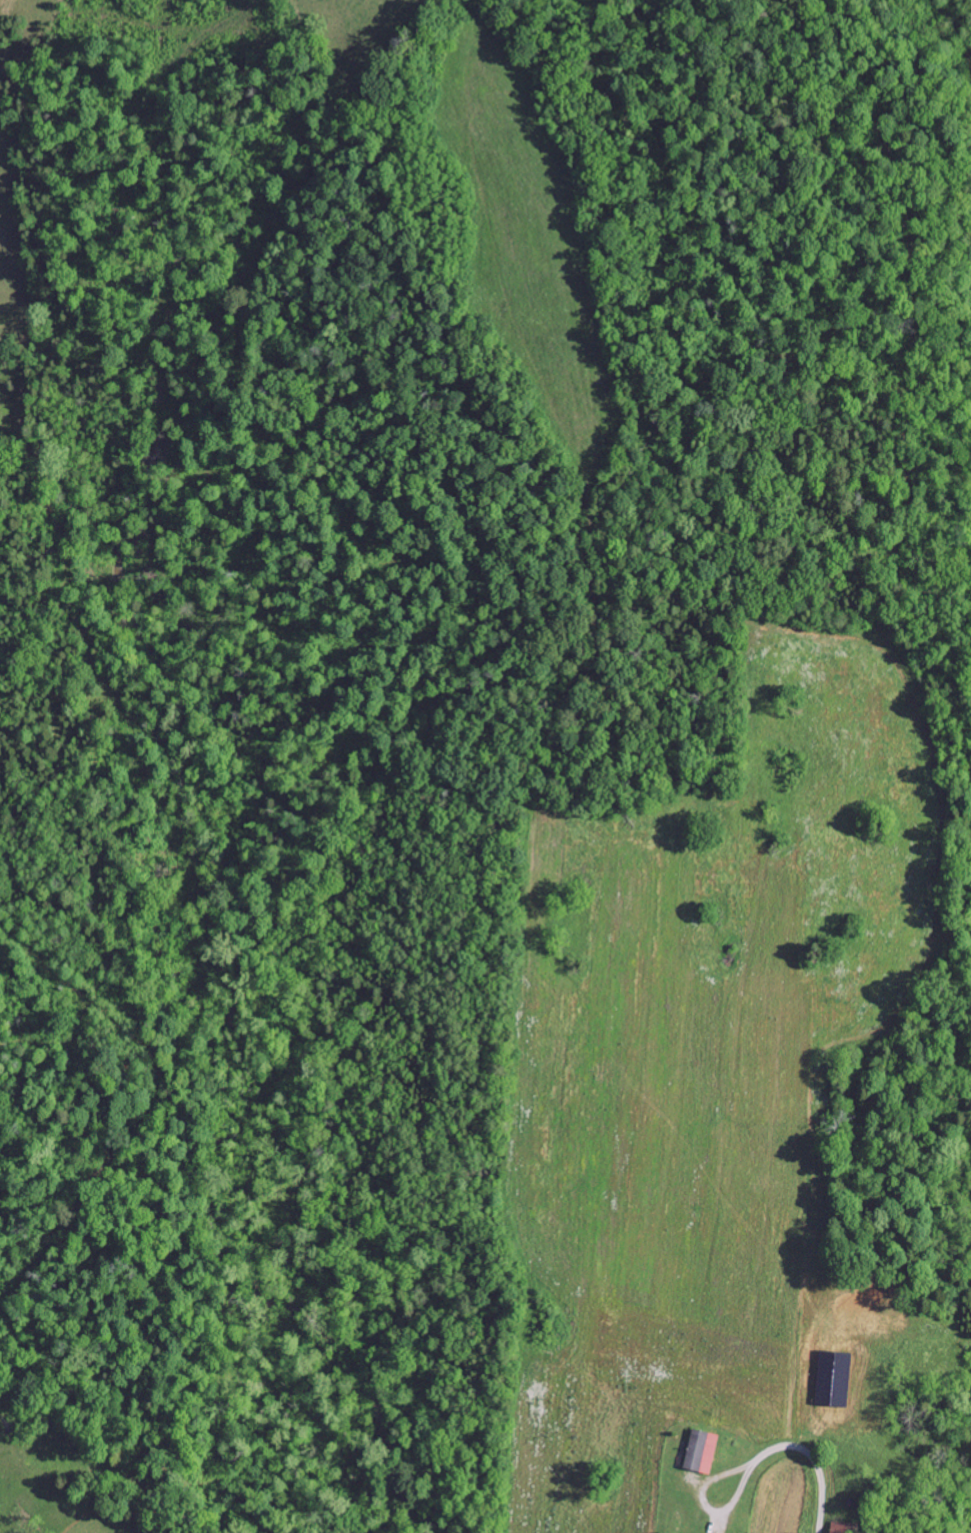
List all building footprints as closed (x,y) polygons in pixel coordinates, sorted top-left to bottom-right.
[(721,1435),(695,1428),(685,1467),(711,1474),(721,1435)]
